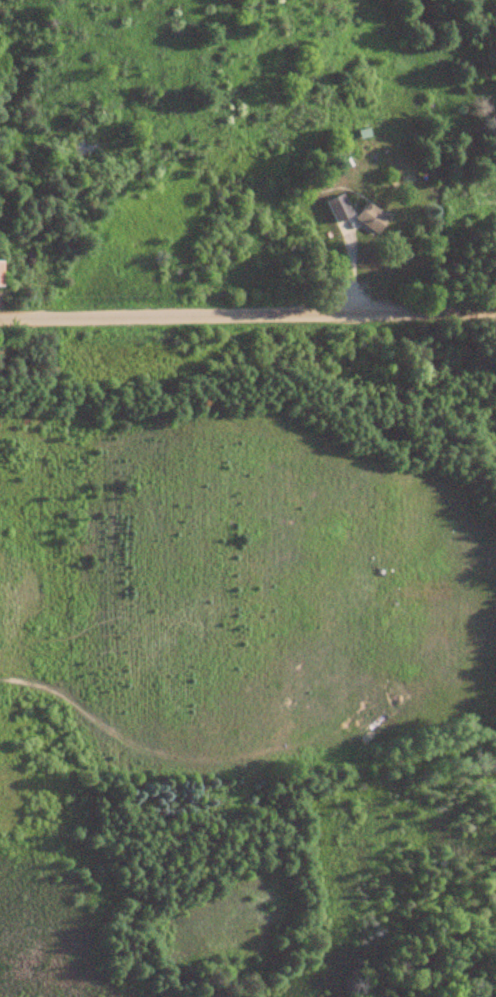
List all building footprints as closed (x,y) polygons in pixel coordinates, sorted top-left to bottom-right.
[(327,201),(338,223),(355,215),(344,193),(327,201)] [(379,235),(392,217),(369,201),(357,219),(379,235)]
